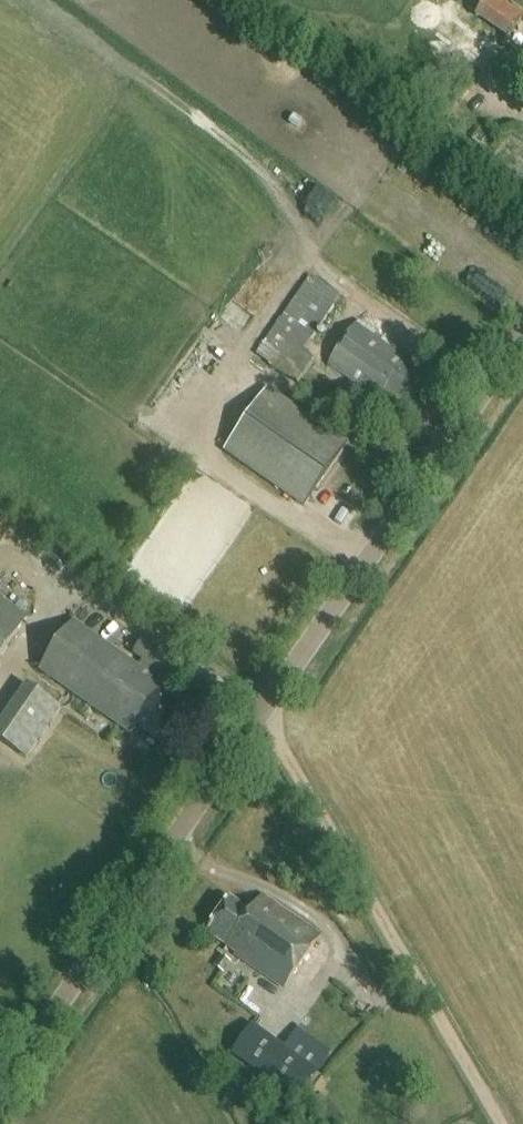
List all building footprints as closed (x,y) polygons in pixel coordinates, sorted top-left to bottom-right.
[(425,22),(476,58),(492,35),(443,0),(441,0),(425,22)] [(476,15),(510,38),(522,20),(522,11),(506,0),(487,0),(476,15)] [(340,296),(309,276),(281,318),(280,317),(254,355),(297,384),(313,359),(303,352),(340,296)] [(397,414),(421,379),(405,367),(409,362),(397,354),(400,350),(360,321),(328,366),(397,414)] [(267,388),(224,449),(305,506),(348,445),(267,388)] [(343,428),(355,436),(376,407),(364,398),(343,428)] [(26,621),(0,603),(0,659),(26,621)] [(139,668),(72,623),(39,672),(132,736),(137,728),(156,740),(179,707),(161,694),(180,666),(142,641),(133,655),(143,661),(139,668)] [(57,707),(25,684),(0,719),(0,740),(23,755),(57,707)] [(285,990),(321,937),(262,897),(251,912),(231,899),(207,934),(236,954),(235,955),(285,990)] [(232,962),(222,955),(214,966),(224,973),(232,962)] [(253,1022),(232,1053),(297,1099),(319,1068),(253,1022)]
